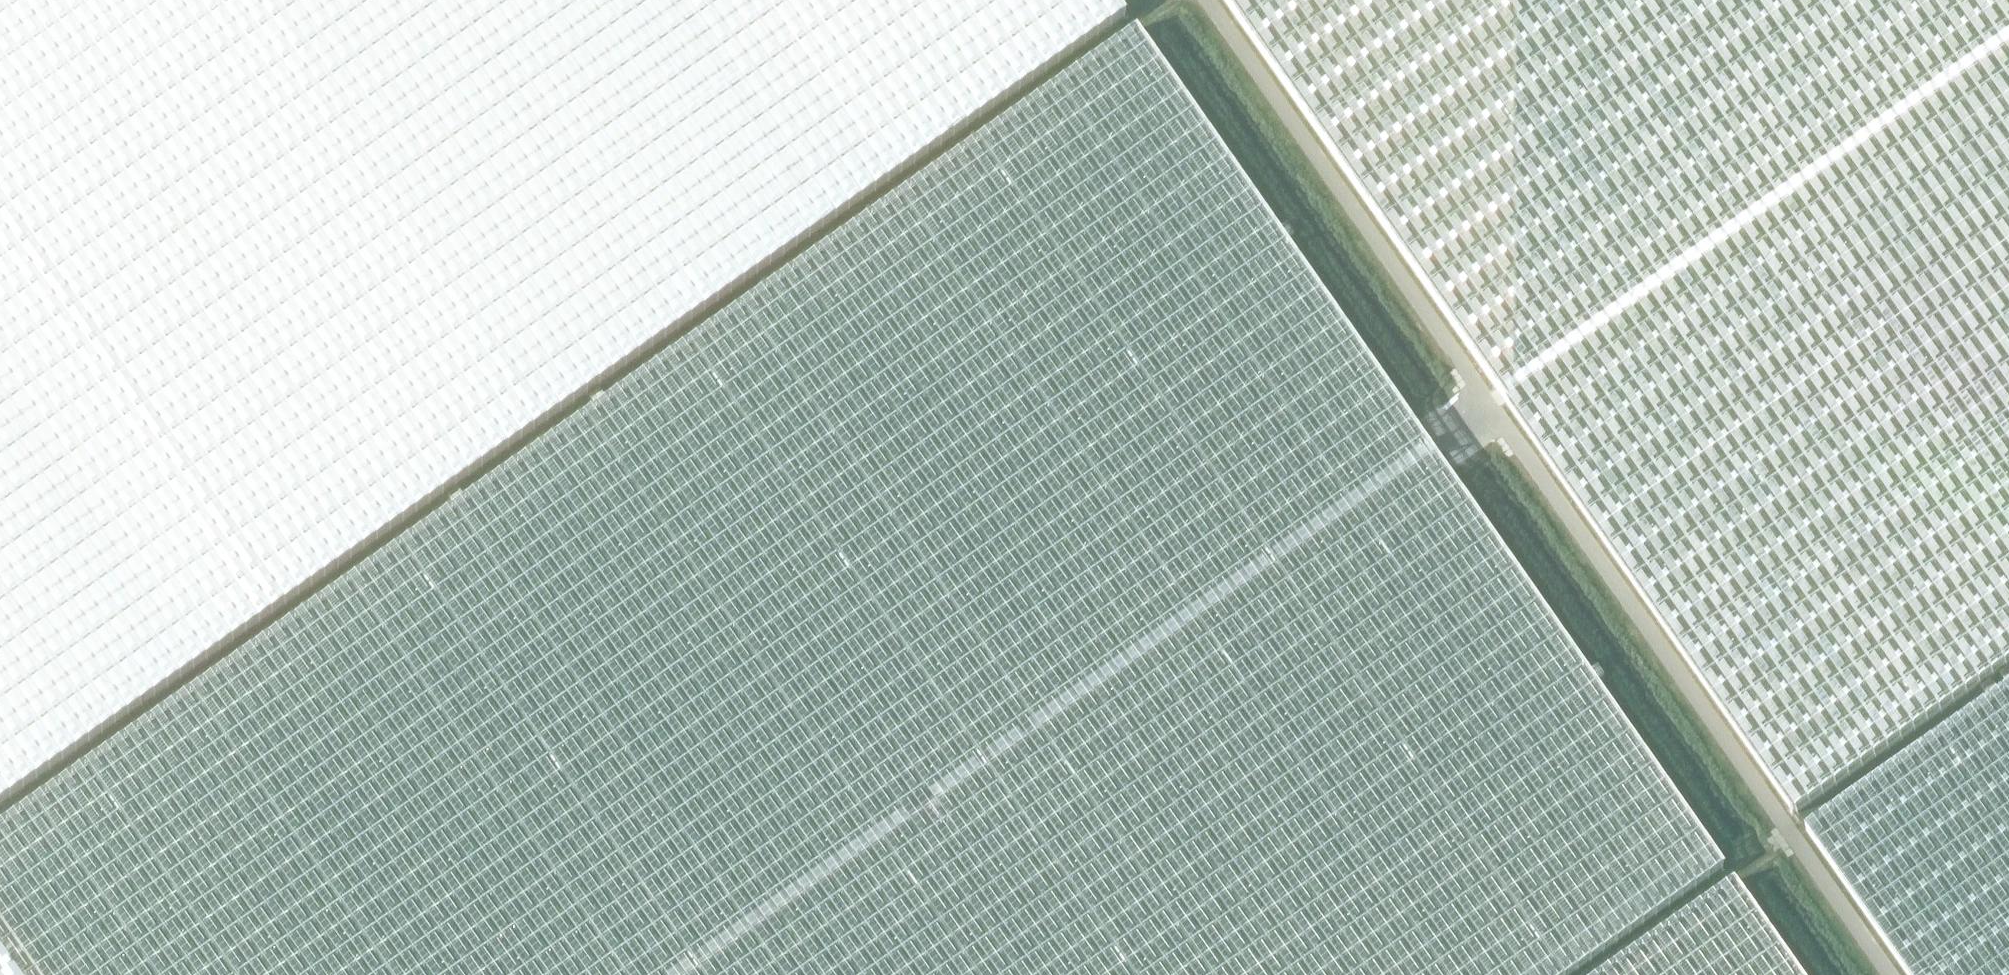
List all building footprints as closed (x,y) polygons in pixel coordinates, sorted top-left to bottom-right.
[(1125,15),(1114,0),(0,0),(0,803),(1125,15)] [(1794,814),(2008,663),(2008,0),(1224,0),(1794,814)] [(1722,868),(1136,31),(0,826),(0,974),(1569,974),(1722,868)] [(1806,830),(1908,974),(2008,974),(2008,688),(1806,830)] [(1733,883),(1600,974),(1797,974),(1733,883)]
